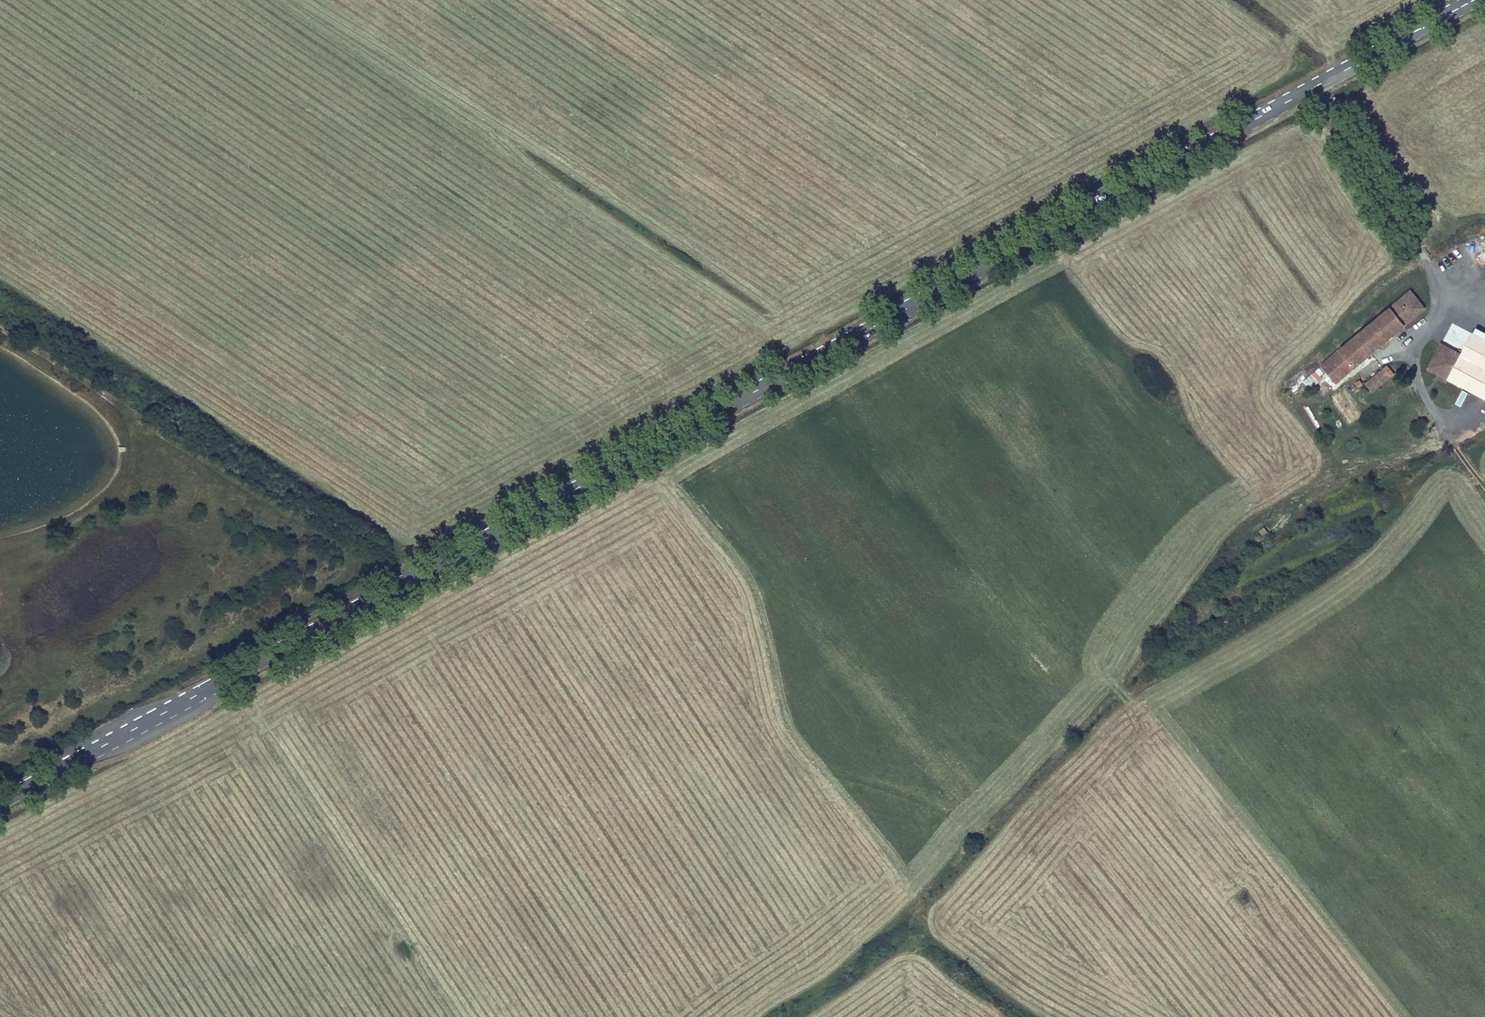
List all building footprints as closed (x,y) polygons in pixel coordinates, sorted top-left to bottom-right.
[(1384,314),(1357,337),(1320,367),(1334,384),(1424,310),(1409,293),(1384,314)] [(1375,303),(1348,326),(1349,327),(1357,337),(1384,314),(1375,303)] [(1448,379),(1484,399),(1484,341),(1471,333),(1460,355),(1448,379)] [(1428,368),(1448,379),(1460,355),(1440,345),(1428,368)] [(1368,379),(1375,388),(1390,376),(1383,367),(1368,379)] [(1312,374),(1303,382),(1309,389),(1317,381),(1312,374)] [(1358,382),(1352,387),(1354,390),(1361,385),(1358,382)] [(1264,527),(1259,531),(1264,536),(1268,533),(1264,527)]
